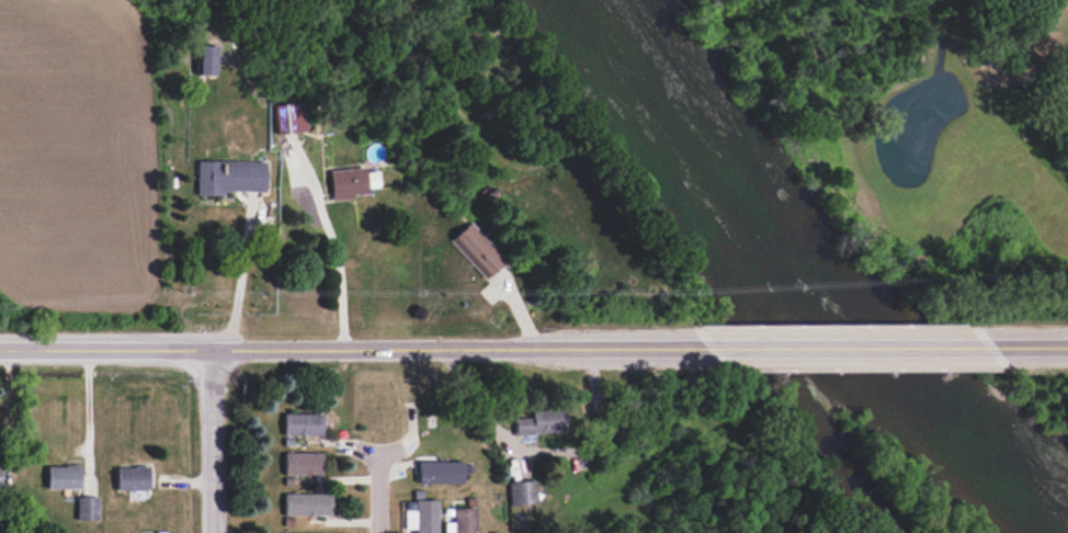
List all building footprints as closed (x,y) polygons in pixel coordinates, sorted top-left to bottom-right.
[(214,46),(197,45),(195,74),(213,75),(214,46)] [(307,130),(302,101),(272,106),(276,135),(307,130)] [(197,161),(196,195),(223,195),(223,191),(264,192),(264,162),(197,161)] [(377,187),(375,170),(364,171),(363,167),(328,170),(331,200),(367,196),(366,188),(377,187)] [(484,279),(504,260),(468,221),(448,240),(484,279)] [(561,409),(530,410),(530,417),(512,418),(512,434),(562,432),(561,409)] [(321,414),(283,413),(283,435),(321,435),(321,414)] [(284,453),(284,475),(321,474),(321,453),(284,453)] [(417,483),(461,483),(462,461),(418,461),(417,483)] [(47,488),(79,489),(79,466),(47,465),(47,488)] [(115,490),(148,490),(148,467),(116,466),(115,490)] [(535,504),(534,481),(508,481),(508,504),(535,504)] [(331,515),(331,494),(284,493),(283,515),(331,515)] [(98,497),(77,496),(77,520),(97,520),(98,497)] [(438,500),(414,500),(414,510),(403,510),(403,528),(415,529),(415,532),(437,532),(438,500)] [(453,508),(453,522),(444,522),(444,532),(475,532),(474,507),(453,508)]
